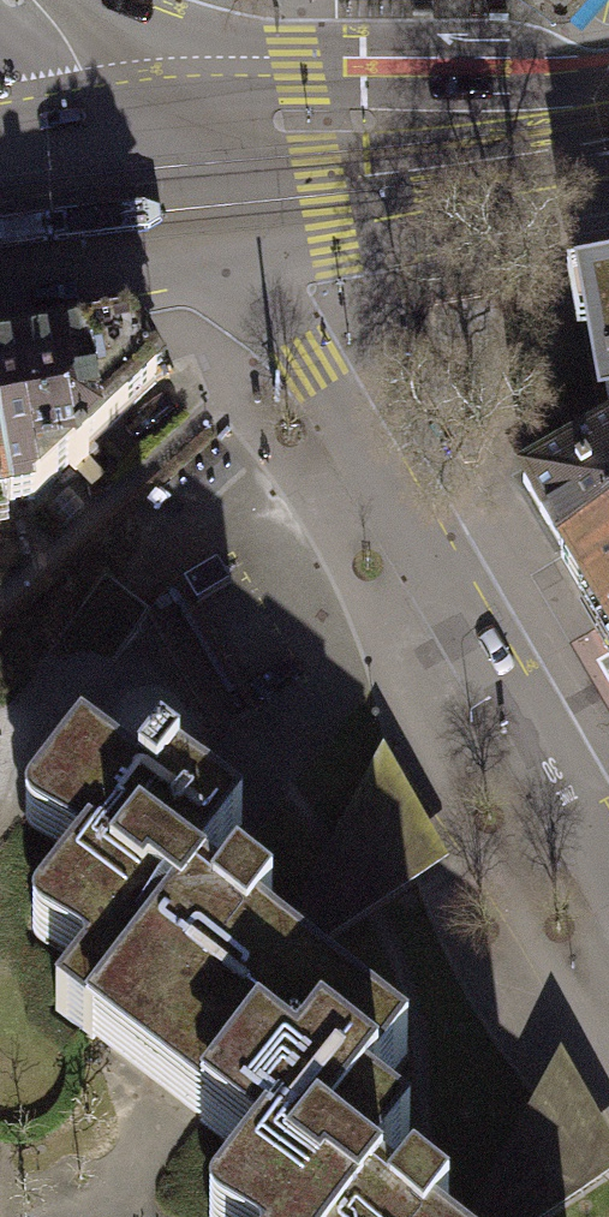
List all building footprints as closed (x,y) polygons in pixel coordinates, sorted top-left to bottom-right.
[(608,414),(608,292),(587,296),(608,414)] [(8,504),(34,500),(157,384),(131,338),(0,363),(0,463),(8,504)] [(523,490),(561,557),(608,530),(608,440),(523,490)] [(561,557),(567,566),(563,568),(583,601),(587,599),(608,638),(608,530),(561,557)] [(600,670),(608,686),(608,665),(600,670)] [(321,1051),(376,1094),(408,1052),(312,978),(286,958),(258,936),(272,918),(236,890),(222,907),(194,885),(242,823),(160,760),(139,786),(81,741),(36,799),(94,843),(43,909),(101,953),(56,1011),(93,1040),(107,1023),(189,1086),(218,1108),(258,1057),(294,1086),(321,1051)] [(384,748),(295,910),(258,936),(286,958),(312,978),(333,938),(448,862),(416,805),(384,748)] [(376,1094),(321,1051),(294,1086),(258,1057),(218,1108),(272,1150),(221,1216),(222,1216),(440,1216),(413,1196),(399,1214),(370,1192),(410,1141),(366,1107),(376,1094)] [(473,1215),(470,1216),(551,1216),(608,1179),(608,1138),(593,1111),(561,1054),(473,1215)]
